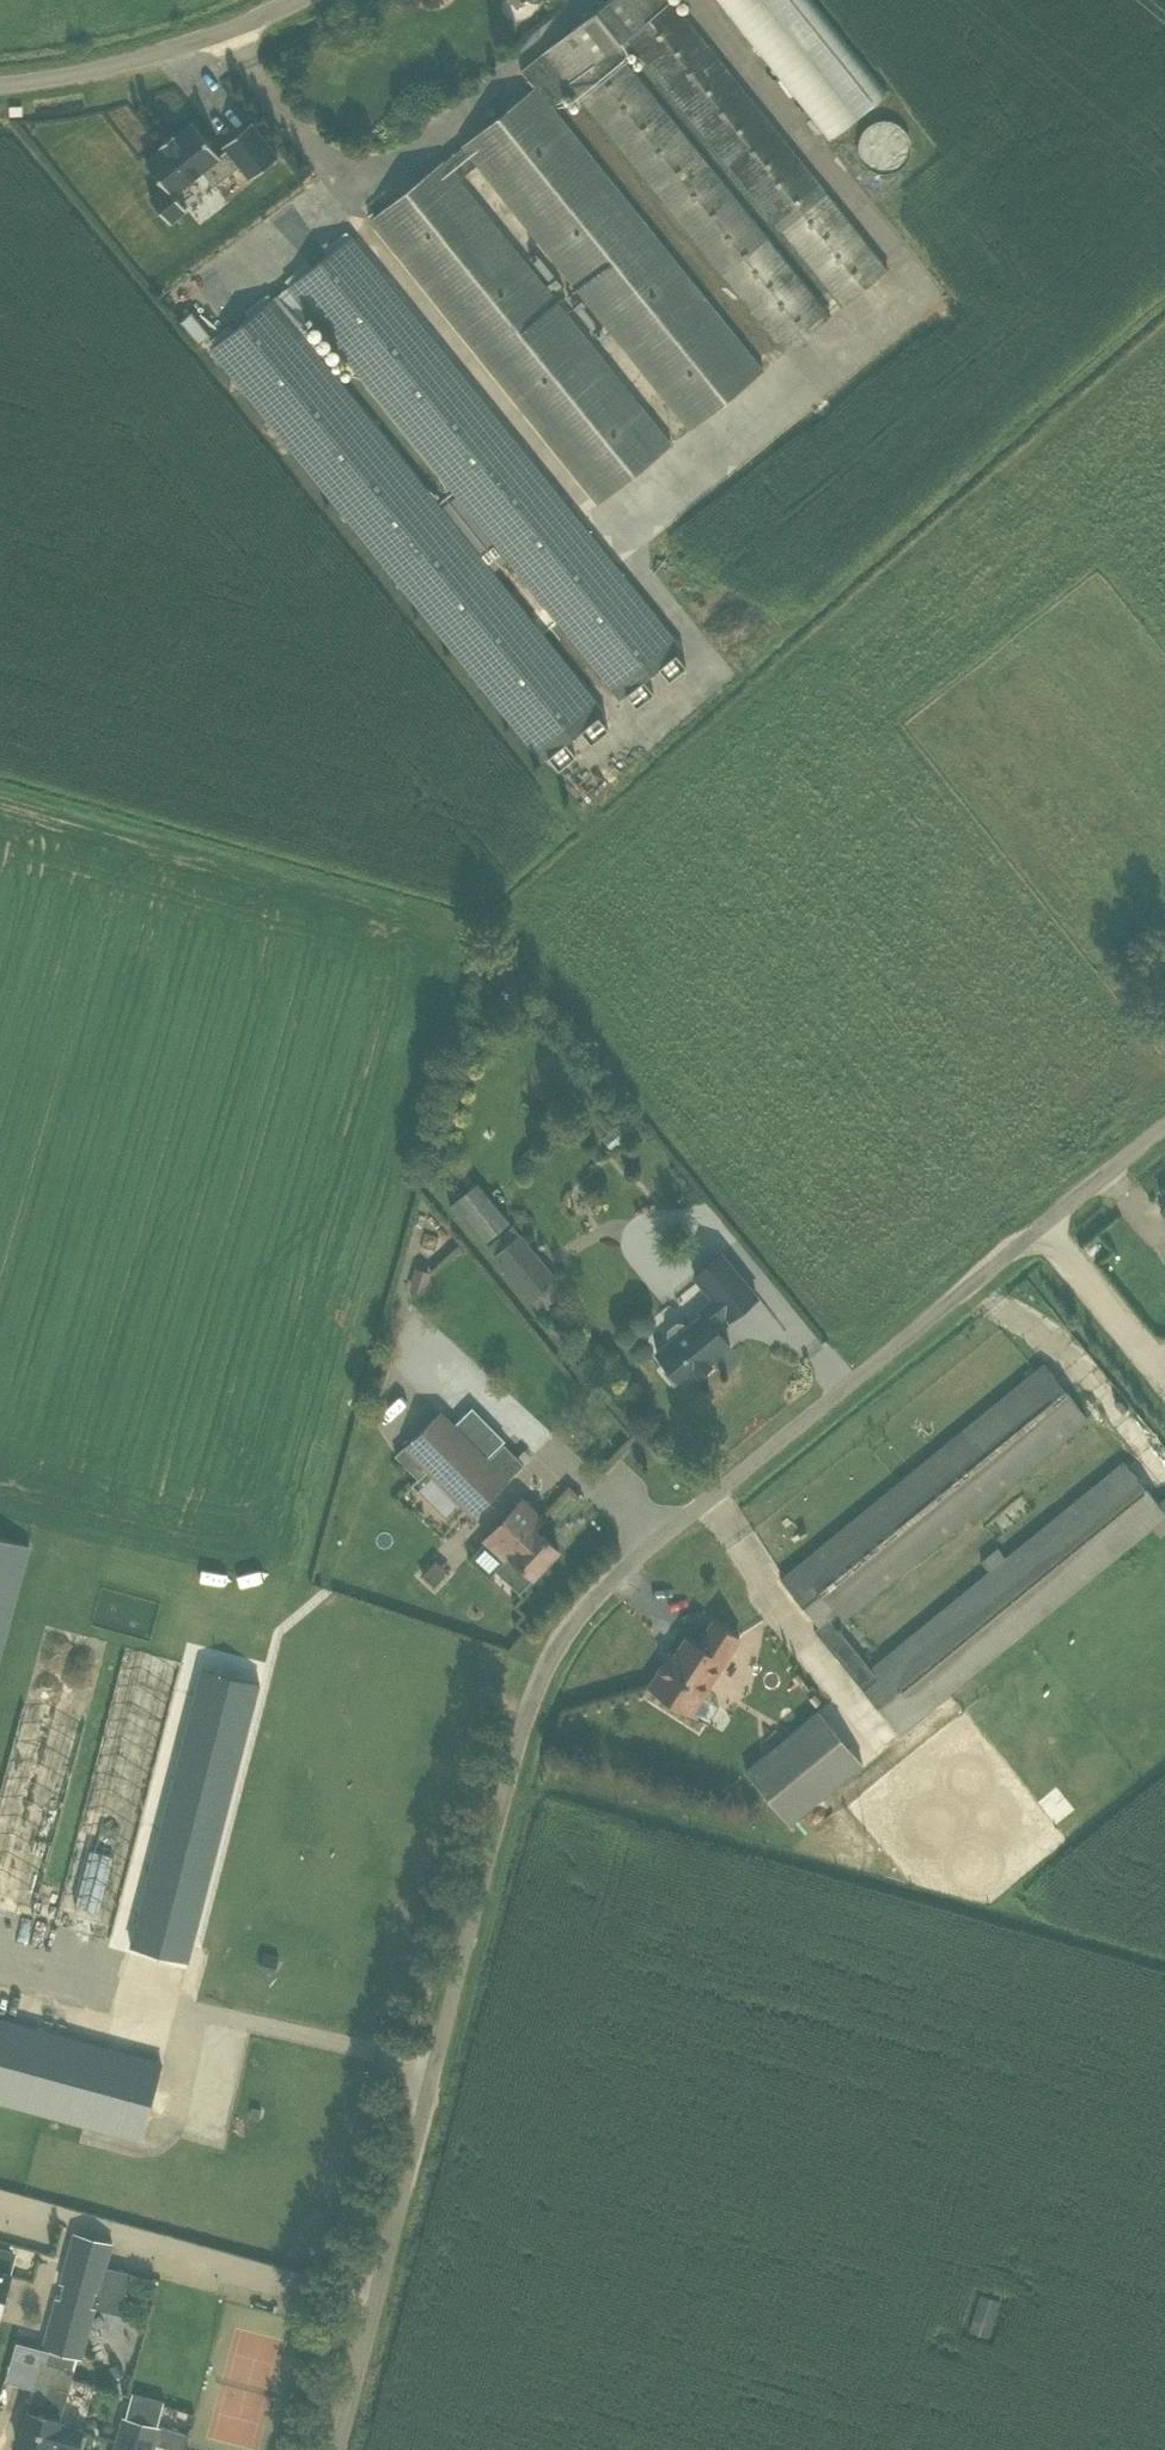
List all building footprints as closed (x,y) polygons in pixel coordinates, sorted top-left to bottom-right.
[(544,52),(521,70),(535,87),(550,106),(573,88),(784,352),(831,313),(622,54),(633,45),(843,304),(887,268),(673,0),(608,0),(544,52)] [(826,140),(885,95),(813,0),(720,0),(826,140)] [(762,370),(550,106),(535,87),(462,145),(463,146),(478,164),(690,428),(762,370)] [(897,163),(899,123),(862,121),(861,161),(897,163)] [(163,143),(165,145),(146,160),(165,184),(150,197),(170,221),(186,208),(174,193),(202,170),(214,185),(240,165),(251,178),(278,156),(251,122),(223,144),(227,148),(219,154),(193,122),(174,137),(173,135),(174,134),(173,133),(161,143),(162,144),(163,143)] [(460,178),(478,164),(463,146),(444,160),(371,218),(598,502),(672,443),(460,178)] [(686,665),(676,653),(682,648),(351,236),(329,253),(313,266),(290,285),(290,286),(273,299),(273,298),(251,316),(235,329),(212,347),(543,760),(549,755),(559,768),(576,754),(566,742),(581,729),(591,742),(608,728),(598,715),(604,711),(492,571),(509,557),(621,697),(627,693),(637,705),(654,691),(644,679),(659,666),(669,679),(686,665)] [(459,1205),(486,1240),(509,1222),(482,1187),(459,1205)] [(494,1253),(529,1296),(543,1312),(550,1306),(537,1290),(554,1276),(519,1233),(512,1225),(487,1245),(494,1253)] [(694,1274),(714,1298),(699,1310),(702,1314),(704,1313),(712,1323),(725,1312),(730,1318),(757,1296),(720,1252),(694,1274)] [(425,1293),(431,1271),(416,1267),(409,1289),(425,1293)] [(671,1340),(656,1352),(682,1384),(698,1371),(699,1373),(711,1364),(709,1362),(730,1344),(712,1323),(704,1313),(702,1314),(688,1326),(684,1321),(676,1321),(668,1327),(668,1336),(671,1340)] [(1088,1417),(1044,1363),(782,1578),(820,1625),(815,1629),(900,1732),(1151,1526),(1160,1537),(1164,1532),(1164,1512),(1124,1462),(1006,1559),(997,1548),(981,1561),(990,1572),(873,1668),(837,1625),(1088,1417)] [(427,1471),(472,1517),(510,1480),(508,1478),(532,1456),(524,1449),(517,1456),(504,1443),(489,1457),(442,1409),(396,1454),(419,1478),(427,1471)] [(496,1568),(520,1590),(559,1549),(536,1527),(543,1519),(522,1499),(485,1538),(506,1558),(496,1568)] [(30,1544),(0,1536),(0,1653),(30,1544)] [(738,1635),(713,1620),(698,1643),(687,1636),(668,1665),(664,1662),(649,1685),(691,1709),(709,1721),(720,1705),(701,1693),(738,1635)] [(202,1671),(130,1949),(187,1963),(259,1685),(202,1671)] [(789,1822),(863,1762),(821,1710),(747,1771),(789,1822)] [(140,2140),(148,2112),(155,2088),(162,2060),(155,2058),(47,2028),(0,2015),(0,2101),(140,2140)] [(99,2292),(112,2241),(74,2231),(60,2283),(62,2283),(62,2282),(65,2283),(61,2299),(58,2298),(58,2297),(57,2296),(56,2301),(43,2347),(81,2358),(85,2341),(72,2338),(81,2304),(94,2308),(95,2307),(90,2306),(94,2291),(99,2292)] [(12,2272),(0,2268),(0,2314),(12,2272)] [(989,2335),(1000,2298),(980,2292),(968,2328),(989,2335)] [(74,2371),(42,2362),(29,2409),(27,2409),(17,2446),(30,2449),(52,2449),(53,2446),(67,2449),(77,2449),(78,2446),(82,2447),(85,2436),(82,2435),(84,2428),(60,2422),(61,2420),(60,2420),(74,2371)] [(123,2415),(113,2449),(153,2449),(160,2425),(123,2415)]
